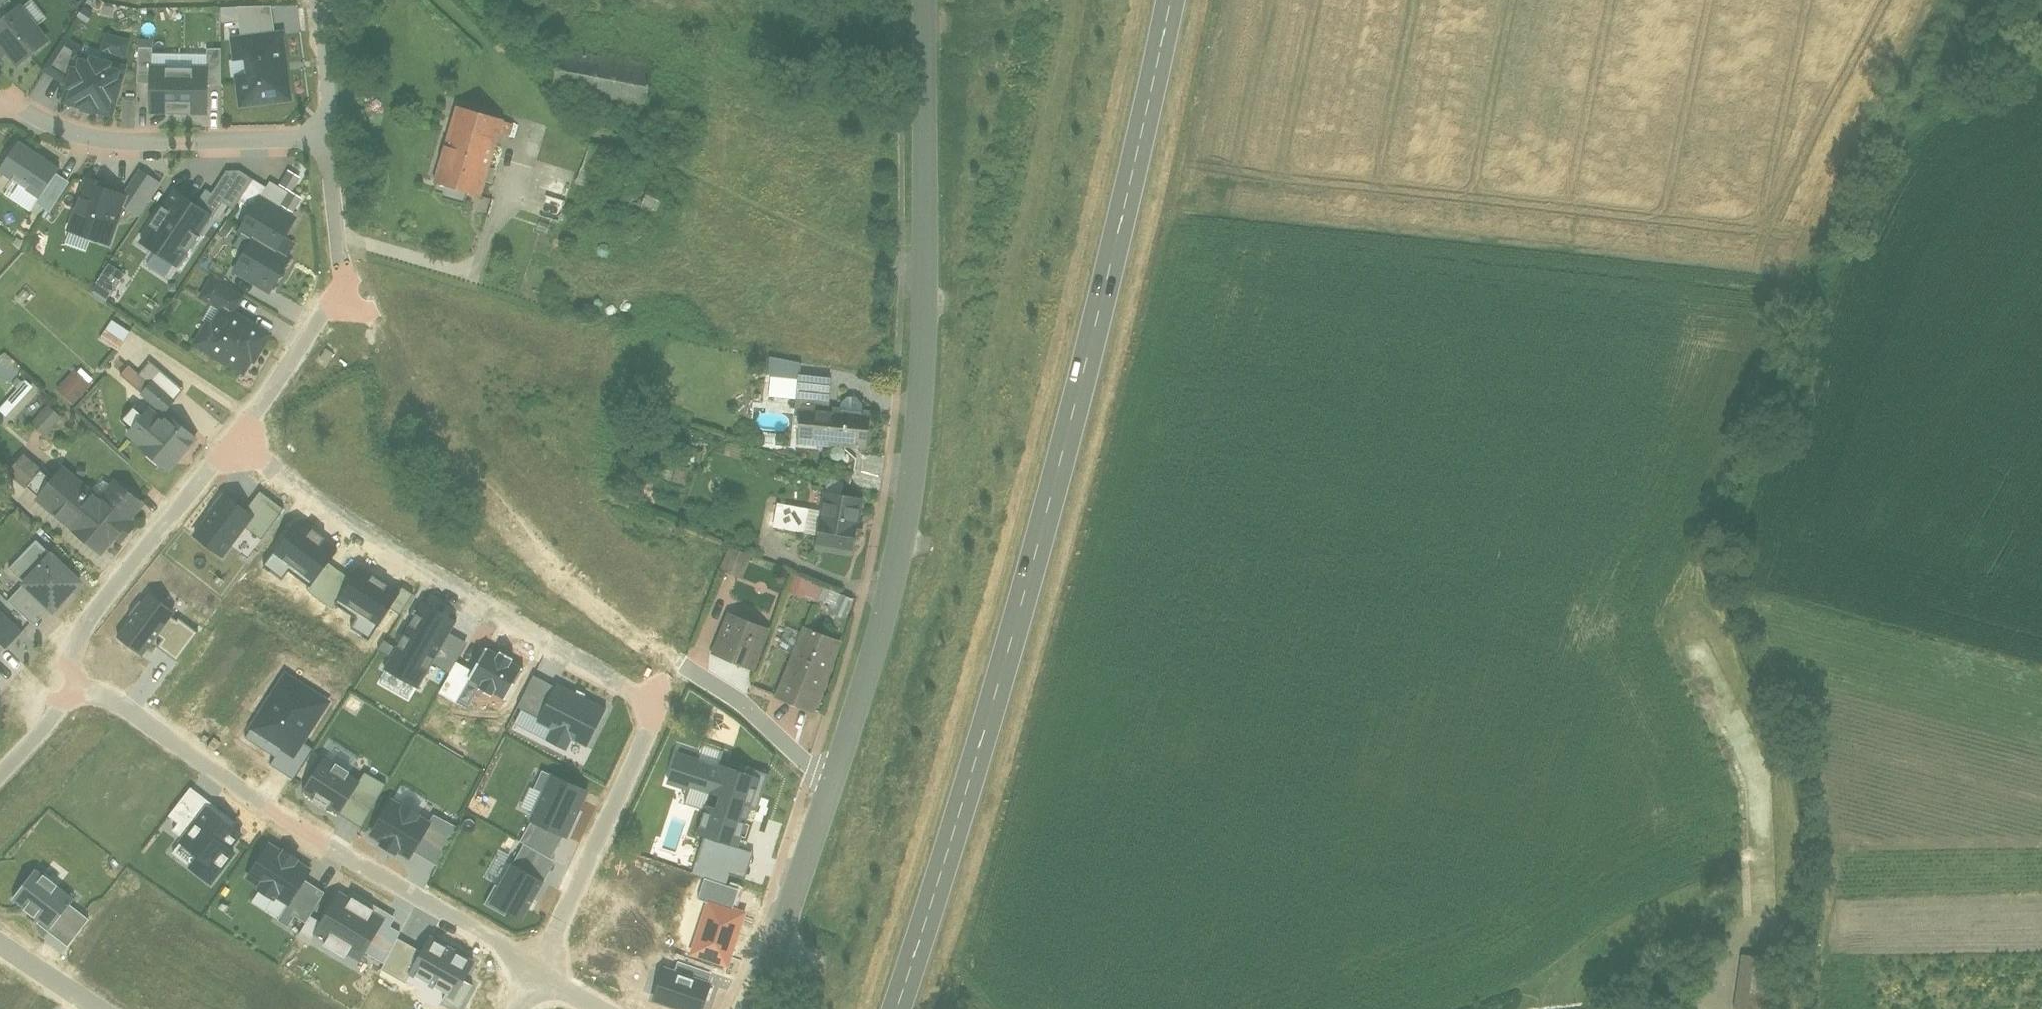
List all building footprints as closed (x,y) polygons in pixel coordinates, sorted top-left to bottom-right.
[(13,71),(49,43),(21,7),(9,17),(0,6),(0,54),(13,71)] [(240,39),(230,40),(239,111),(294,104),(285,34),(276,35),(273,10),(237,14),(240,39)] [(652,66),(560,50),(553,89),(645,105),(652,66)] [(74,58),(63,111),(116,122),(126,68),(74,58)] [(178,73),(179,120),(207,119),(206,72),(178,73)] [(149,73),(150,120),(179,120),(178,73),(149,73)] [(456,106),(437,180),(486,192),(504,118),(456,106)] [(60,172),(18,146),(0,176),(0,180),(40,205),(60,172)] [(85,184),(66,236),(109,251),(128,199),(85,184)] [(289,190),(281,203),(297,212),(304,198),(289,190)] [(213,220),(172,195),(140,247),(181,272),(213,220)] [(251,240),(232,272),(271,294),(291,259),(278,252),(298,219),(261,198),(240,233),(251,240)] [(114,289),(124,275),(110,265),(101,278),(114,289)] [(199,347),(246,373),(269,334),(233,313),(243,295),(210,276),(198,297),(221,310),(199,347)] [(113,319),(100,339),(119,350),(131,331),(113,319)] [(57,390),(74,405),(92,384),(75,369),(57,390)] [(797,446),(869,450),(872,408),(831,406),(833,376),(801,374),(797,446)] [(0,407),(0,410),(9,417),(33,386),(22,378),(0,407)] [(47,403),(30,422),(46,435),(62,417),(47,403)] [(126,436),(168,471),(196,438),(168,414),(163,420),(149,408),(126,436)] [(99,555),(145,504),(116,478),(100,496),(64,464),(34,498),(99,555)] [(853,551),(864,498),(827,490),(816,543),(853,551)] [(224,493),(192,536),(222,558),(244,528),(259,539),(282,508),(259,491),(246,509),(224,493)] [(307,592),(331,609),(337,601),(352,580),(328,563),(337,551),(297,523),(272,559),(311,586),(307,592)] [(35,629),(89,576),(59,546),(54,551),(41,538),(0,579),(0,581),(13,593),(6,600),(35,629)] [(370,641),(400,595),(359,568),(352,580),(337,601),(359,616),(351,628),(370,641)] [(792,593),(827,604),(833,587),(797,577),(792,593)] [(148,589),(115,633),(143,655),(157,637),(162,641),(158,646),(181,664),(205,632),(148,589)] [(430,663),(450,675),(457,663),(469,643),(452,633),(458,623),(423,603),(396,648),(384,641),(379,651),(390,658),(384,669),(415,687),(430,663)] [(711,654),(757,672),(773,627),(728,610),(711,654)] [(0,615),(0,655),(1,654),(6,659),(25,639),(0,615)] [(777,699),(811,713),(839,640),(805,627),(777,699)] [(494,693),(505,699),(522,670),(510,663),(512,659),(501,653),(498,657),(485,649),(472,672),(457,663),(450,675),(439,693),(456,703),(471,679),(482,686),(481,689),(493,696),(494,693)] [(330,701),(284,672),(249,729),(282,750),(272,766),(292,779),(312,749),(304,744),(330,701)] [(588,748),(608,708),(557,683),(555,688),(535,678),(519,709),(539,719),(536,725),(548,731),(544,740),(566,751),(572,740),(588,748)] [(719,766),(718,769),(679,756),(671,780),(721,797),(717,810),(710,807),(700,835),(735,847),(758,780),(719,766)] [(324,759),(303,792),(360,828),(387,785),(364,771),(358,780),(324,759)] [(566,837),(587,793),(543,772),(534,790),(544,794),(531,820),(566,837)] [(390,798),(367,837),(408,861),(413,853),(435,866),(458,827),(435,813),(431,821),(390,798)] [(235,852),(247,836),(207,808),(181,845),(198,857),(191,867),(218,886),(239,855),(235,852)] [(729,875),(743,880),(752,856),(707,841),(695,874),(726,885),(729,875)] [(522,844),(488,904),(521,923),(556,863),(522,844)] [(247,881),(290,907),(312,871),(269,845),(247,881)] [(36,870),(13,900),(71,943),(89,920),(71,906),(76,900),(36,870)] [(341,891),(314,936),(363,965),(390,921),(341,891)] [(747,912),(708,900),(690,955),(729,967),(747,912)] [(455,998),(475,960),(432,938),(413,976),(455,998)] [(664,968),(653,1002),(675,1008),(704,1008),(712,982),(664,968)]
